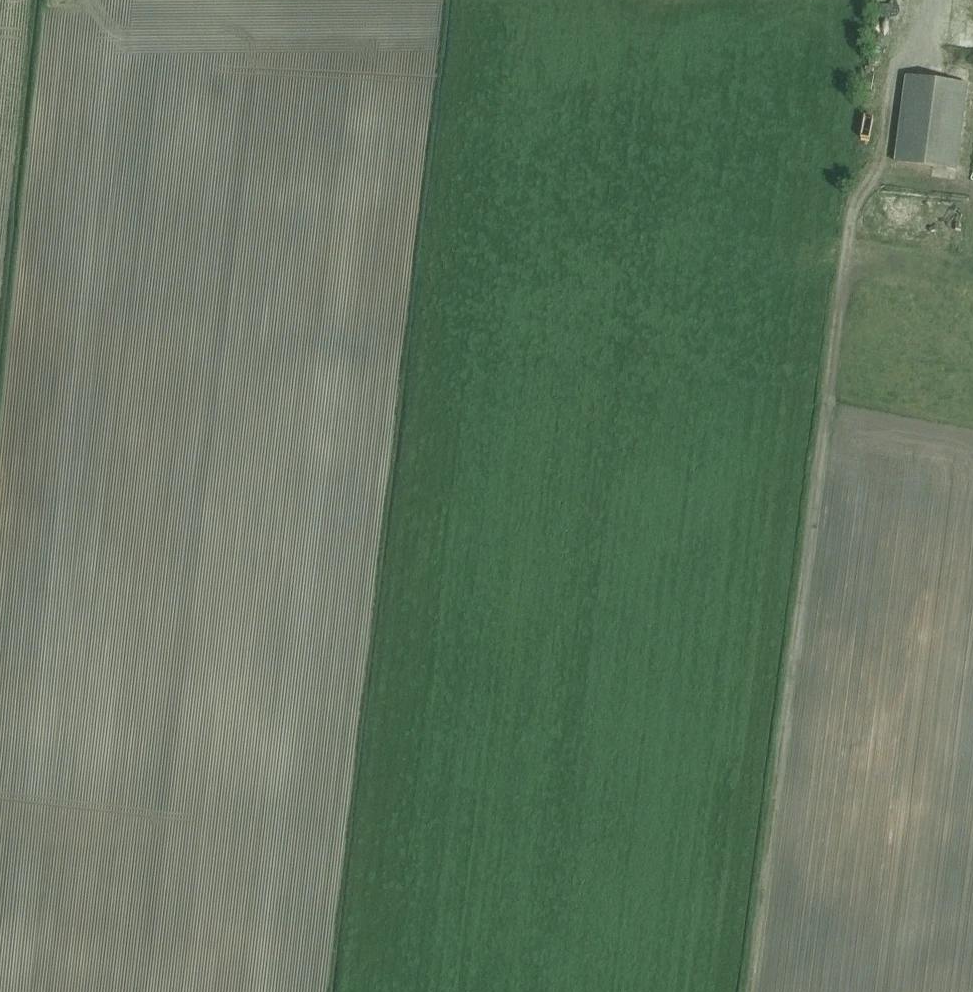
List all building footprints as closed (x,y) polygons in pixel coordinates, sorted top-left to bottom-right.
[(957,169),(967,82),(906,75),(896,162),(957,169)]
